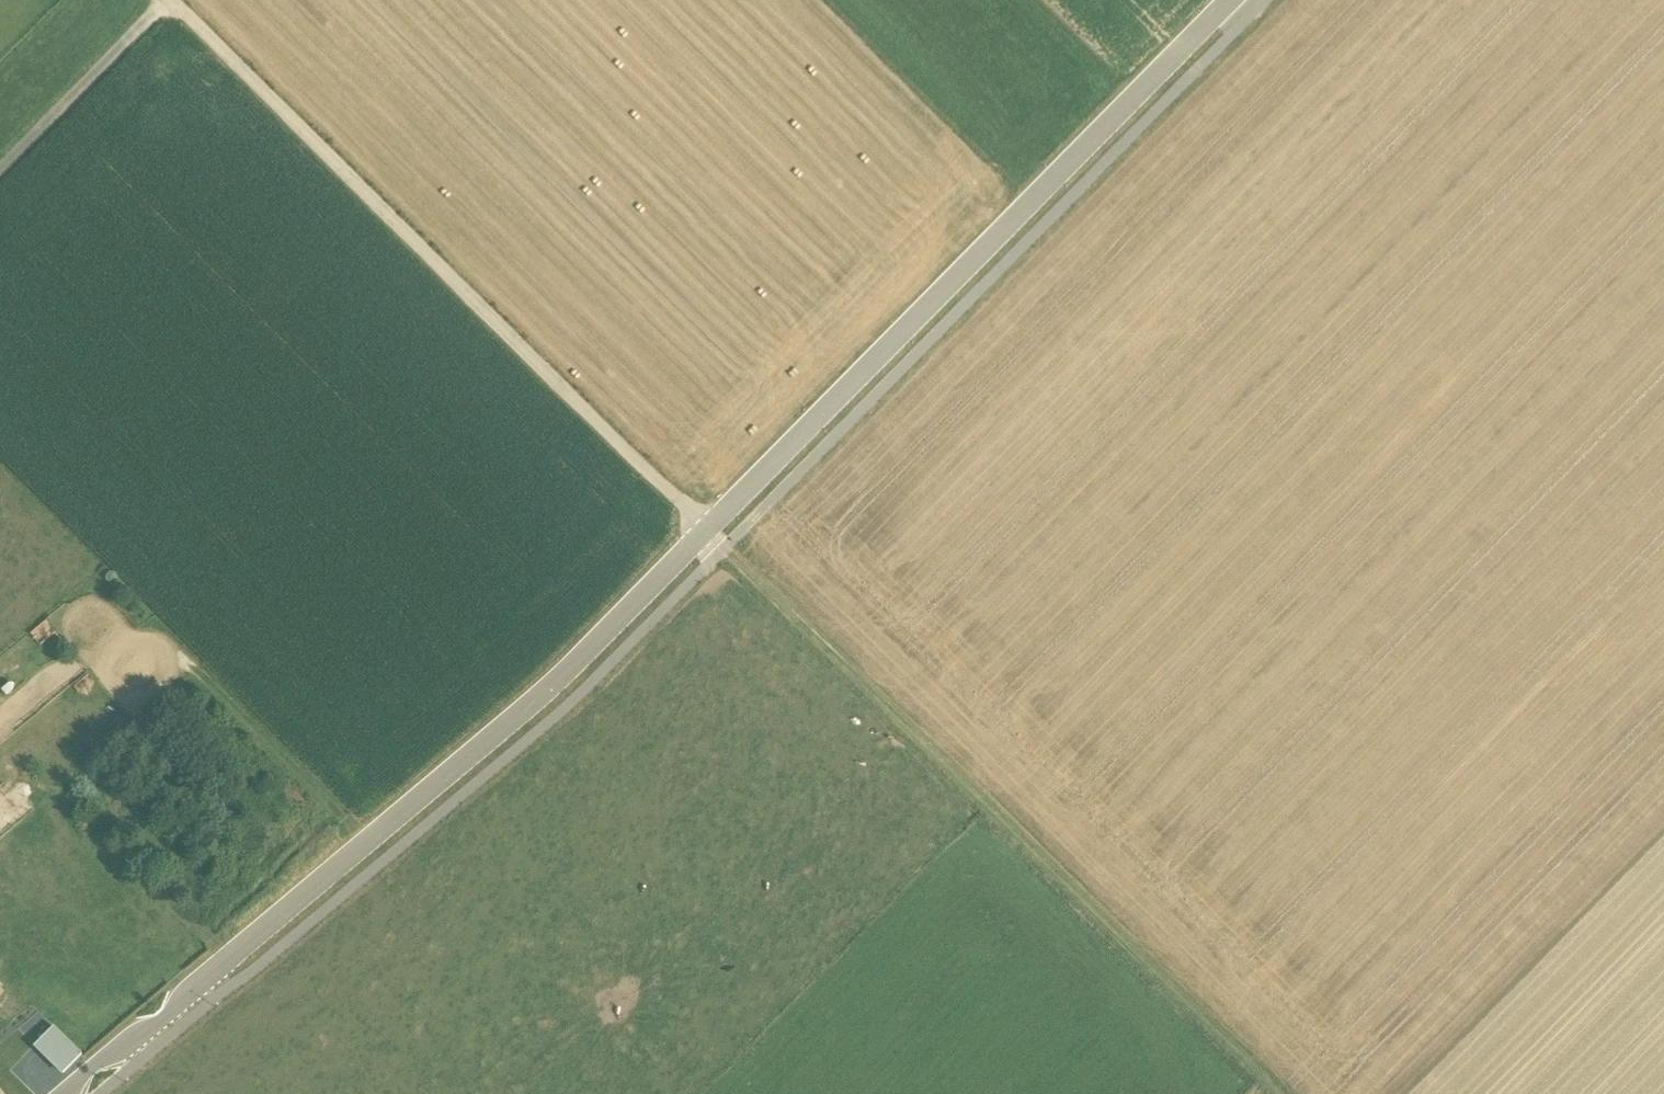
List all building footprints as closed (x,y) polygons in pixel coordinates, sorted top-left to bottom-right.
[(53,1029),(34,1048),(60,1074),(79,1055),(53,1029)]
